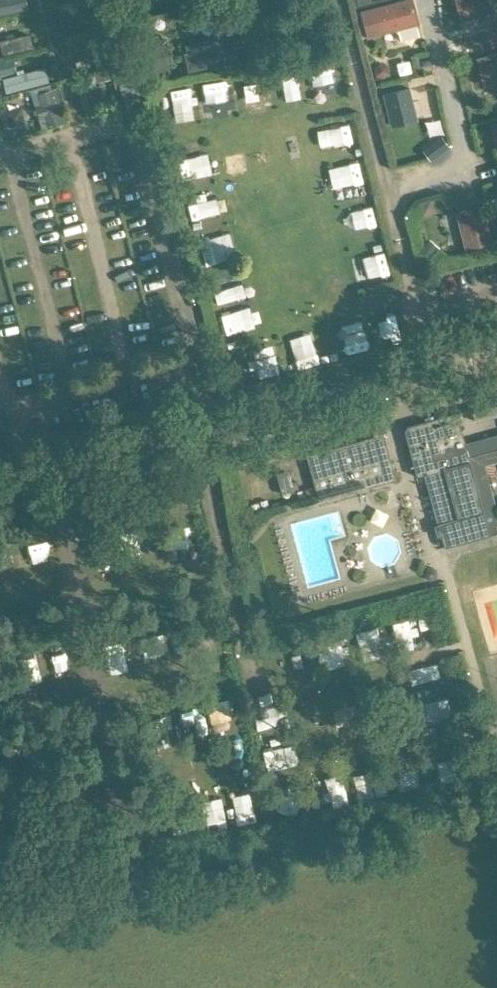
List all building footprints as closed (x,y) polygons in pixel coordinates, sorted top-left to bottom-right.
[(29,8),(27,0),(0,0),(0,14),(29,8)] [(233,0),(219,0),(214,1),(215,4),(213,4),(211,4),(208,4),(206,4),(203,4),(201,5),(199,6),(197,7),(195,7),(194,8),(192,10),(191,11),(191,13),(191,15),(191,18),(192,19),(194,21),(196,20),(197,20),(199,20),(201,20),(203,20),(204,20),(206,20),(209,21),(210,21),(212,21),(212,23),(213,24),(213,26),(214,27),(216,27),(217,27),(219,27),(221,26),(221,29),(219,30),(217,32),(215,34),(214,36),(213,38),(213,41),(212,44),(184,51),(189,70),(213,64),(214,69),(249,60),(242,32),(238,17),(233,0)] [(292,3),(291,0),(252,0),(256,13),(292,3)] [(421,23),(415,0),(399,0),(360,10),(367,38),(421,23)] [(496,13),(496,0),(456,0),(461,21),(496,13)] [(0,40),(0,42),(3,54),(34,47),(31,33),(0,40)] [(105,35),(74,43),(78,59),(109,52),(105,35)] [(496,81),(496,52),(476,57),(483,84),(496,81)] [(313,95),(338,92),(334,62),(309,65),(313,95)] [(380,62),(374,67),(376,75),(384,78),(390,72),(388,64),(380,62)] [(131,64),(115,68),(126,108),(141,104),(138,94),(146,92),(143,78),(135,80),(131,64)] [(46,66),(3,78),(6,93),(49,81),(46,66)] [(277,73),(281,107),(300,105),(296,70),(277,73)] [(417,76),(423,94),(438,90),(432,72),(417,76)] [(263,105),(258,75),(238,79),(243,108),(263,105)] [(50,83),(30,90),(36,106),(39,117),(44,116),(48,127),(67,121),(56,87),(52,88),(50,83)] [(392,127),(419,119),(410,86),(382,93),(392,127)] [(187,104),(162,111),(169,137),(194,130),(187,104)] [(21,106),(6,111),(10,127),(26,123),(21,106)] [(356,129),(322,134),(325,159),(360,153),(356,129)] [(208,147),(177,157),(183,177),(214,167),(208,147)] [(364,159),(332,166),(337,188),(368,182),(364,159)] [(221,205),(192,210),(195,228),(224,222),(221,205)] [(466,249),(493,242),(484,205),(456,212),(466,249)] [(376,210),(346,214),(348,234),(379,230),(376,210)] [(198,240),(205,266),(236,258),(229,232),(198,240)] [(430,239),(419,251),(429,260),(440,247),(430,239)] [(217,291),(221,305),(240,300),(236,286),(217,291)] [(256,326),(251,306),(223,313),(228,334),(256,326)] [(471,408),(475,422),(496,416),(496,400),(471,408)] [(463,431),(457,411),(408,425),(405,430),(417,476),(425,474),(438,524),(450,520),(453,532),(441,535),(444,547),(492,534),(470,455),(496,447),(496,434),(466,443),(463,431)] [(389,452),(371,457),(366,438),(307,454),(312,474),(319,501),(397,480),(397,479),(389,452)] [(496,532),(496,505),(485,462),(496,458),(496,447),(470,455),(492,534),(496,532)] [(291,490),(286,470),(276,473),(281,493),(291,490)] [(219,741),(247,734),(242,716),(214,723),(219,741)] [(265,820),(264,801),(233,803),(233,822),(265,820)]
